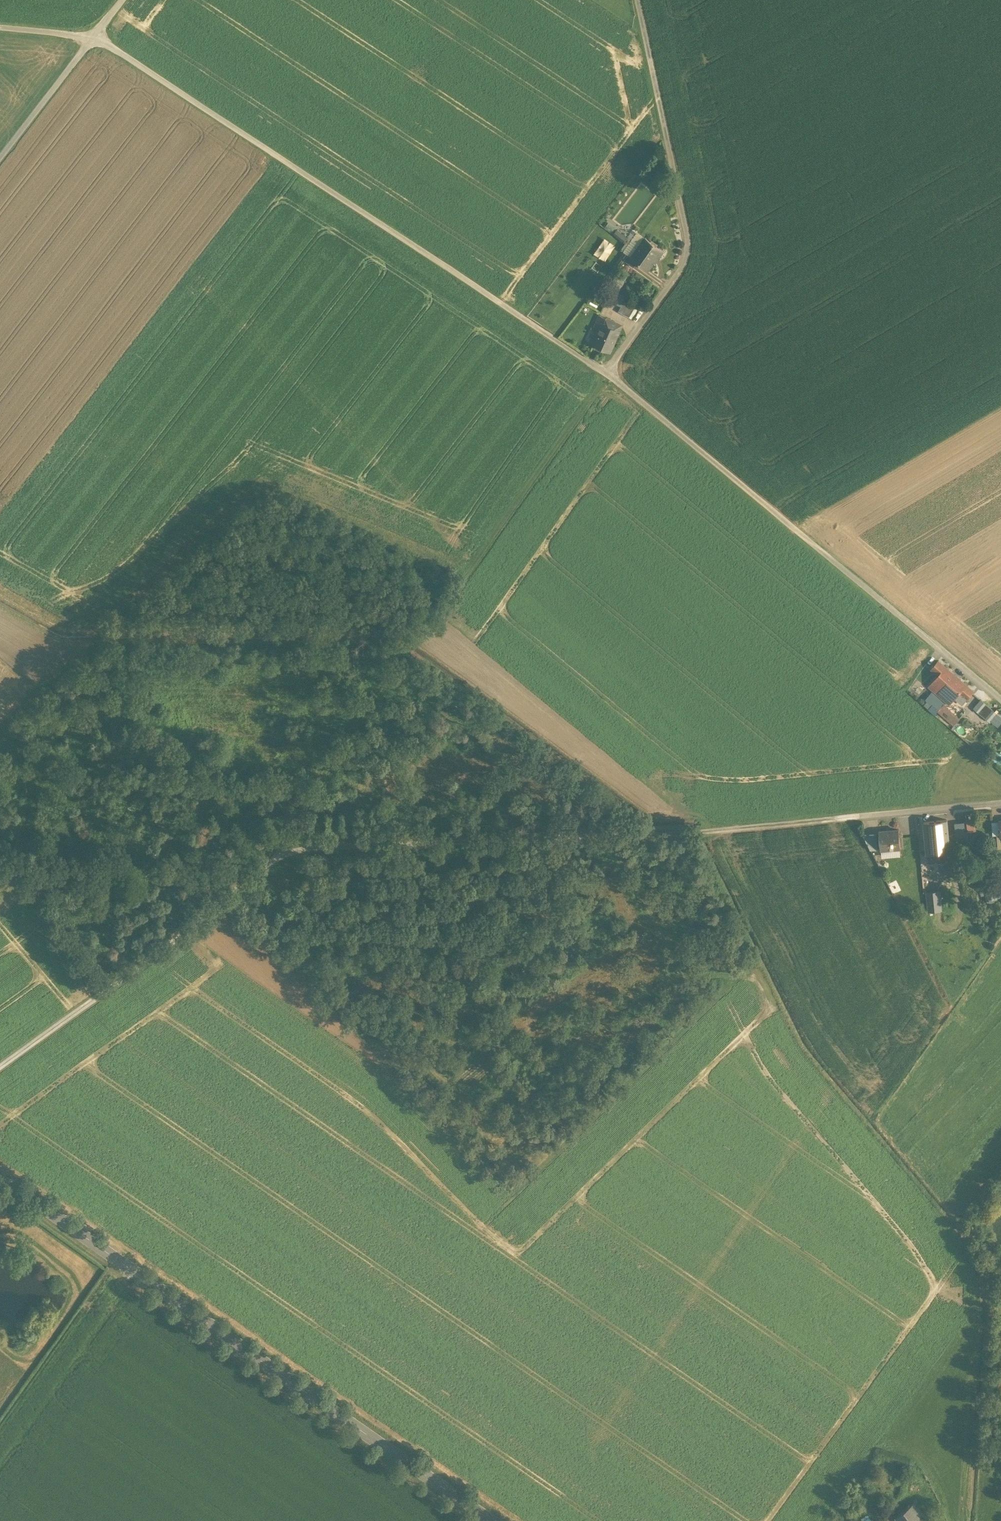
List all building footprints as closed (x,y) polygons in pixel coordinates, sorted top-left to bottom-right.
[(664,251),(646,237),(632,257),(648,269),(657,257),(658,258),(664,251)] [(613,302),(621,305),(618,311),(629,316),(636,300),(617,291),(613,302)] [(593,344),(610,352),(620,331),(604,323),(593,344)] [(932,668),(938,660),(933,656),(926,663),(932,668)] [(974,691),(938,660),(932,668),(939,675),(934,680),(928,686),(950,705),(955,698),(960,693),(967,699),(974,691)] [(939,675),(932,668),(928,674),(934,680),(939,675)] [(943,702),(932,692),(926,699),(937,709),(939,708),(947,715),(946,716),(951,720),(952,718),(956,721),(959,718),(944,706),(943,707),(941,705),(943,702)] [(962,704),(967,699),(960,693),(955,698),(962,704)] [(1000,720),(1000,714),(978,699),(972,708),(998,725),(1000,720)] [(948,819),(924,822),(927,853),(951,851),(948,819)] [(1000,820),(992,821),(993,835),(997,835),(998,849),(1000,849),(1000,834),(1000,820)] [(967,821),(955,823),(957,841),(969,839),(967,821)] [(899,829),(879,831),(881,849),(901,847),(899,829)] [(877,834),(864,834),(871,849),(878,849),(877,834)] [(994,885),(984,888),(987,900),(997,898),(994,885)] [(940,891),(928,893),(929,910),(941,909),(940,891)] [(899,1520),(928,1520),(914,1503),(895,1517),(899,1520)]
